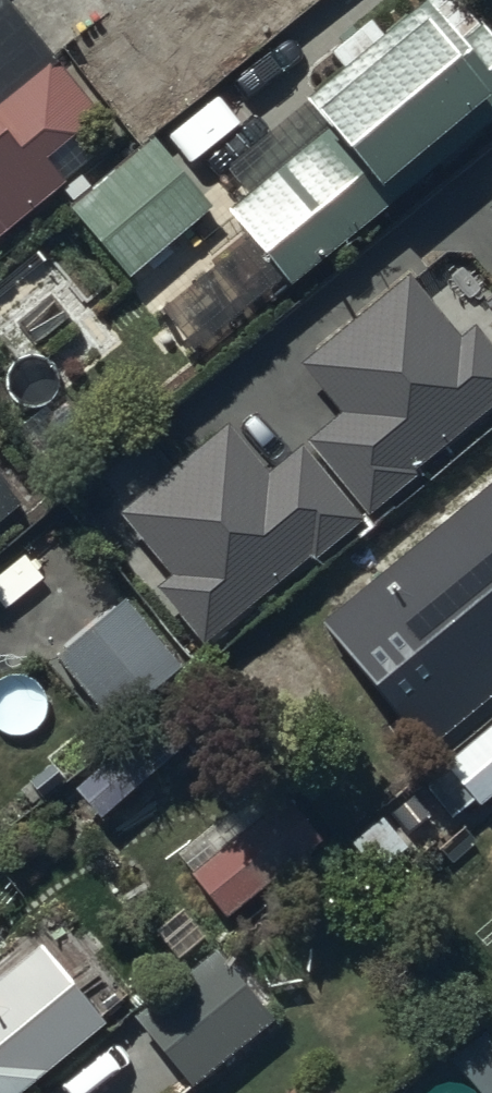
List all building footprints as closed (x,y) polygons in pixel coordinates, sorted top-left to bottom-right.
[(171,58),(202,32),(228,64),(305,0),(123,0),(171,58)] [(63,193),(46,172),(101,127),(0,4),(0,245),(63,193)] [(162,322),(195,365),(284,296),(290,304),(491,147),(491,48),(488,51),(477,38),(457,54),(425,14),(380,48),(369,33),(328,65),(342,82),(304,112),(318,130),(313,134),(322,145),(225,221),(250,254),(162,322)] [(141,159),(154,149),(199,113),(129,26),(72,72),(138,155),(141,159)] [(141,159),(138,155),(89,196),(80,186),(61,202),(70,212),(65,216),(76,229),(66,238),(81,256),(93,246),(126,286),(210,215),(154,149),(141,159)] [(408,275),(311,351),(344,393),(302,426),(369,510),(491,412),(491,339),(475,317),(454,333),(408,275)] [(168,568),(157,577),(207,637),(355,517),(294,443),(264,468),(222,417),(115,504),(168,568)] [(20,503),(0,476),(0,519),(20,503)] [(127,588),(54,651),(113,720),(186,658),(127,588)] [(467,621),(491,653),(491,601),(467,621)] [(74,784),(99,813),(221,706),(195,678),(74,784)] [(478,816),(491,804),(491,741),(447,779),(448,780),(428,798),(453,827),(473,810),(478,816)] [(211,835),(175,864),(191,885),(189,887),(227,933),(274,895),(236,849),(228,856),(211,835)] [(186,1092),(192,1092),(270,1028),(216,963),(134,1031),(186,1092)] [(45,1058),(0,1003),(0,1092),(3,1092),(45,1058)]
